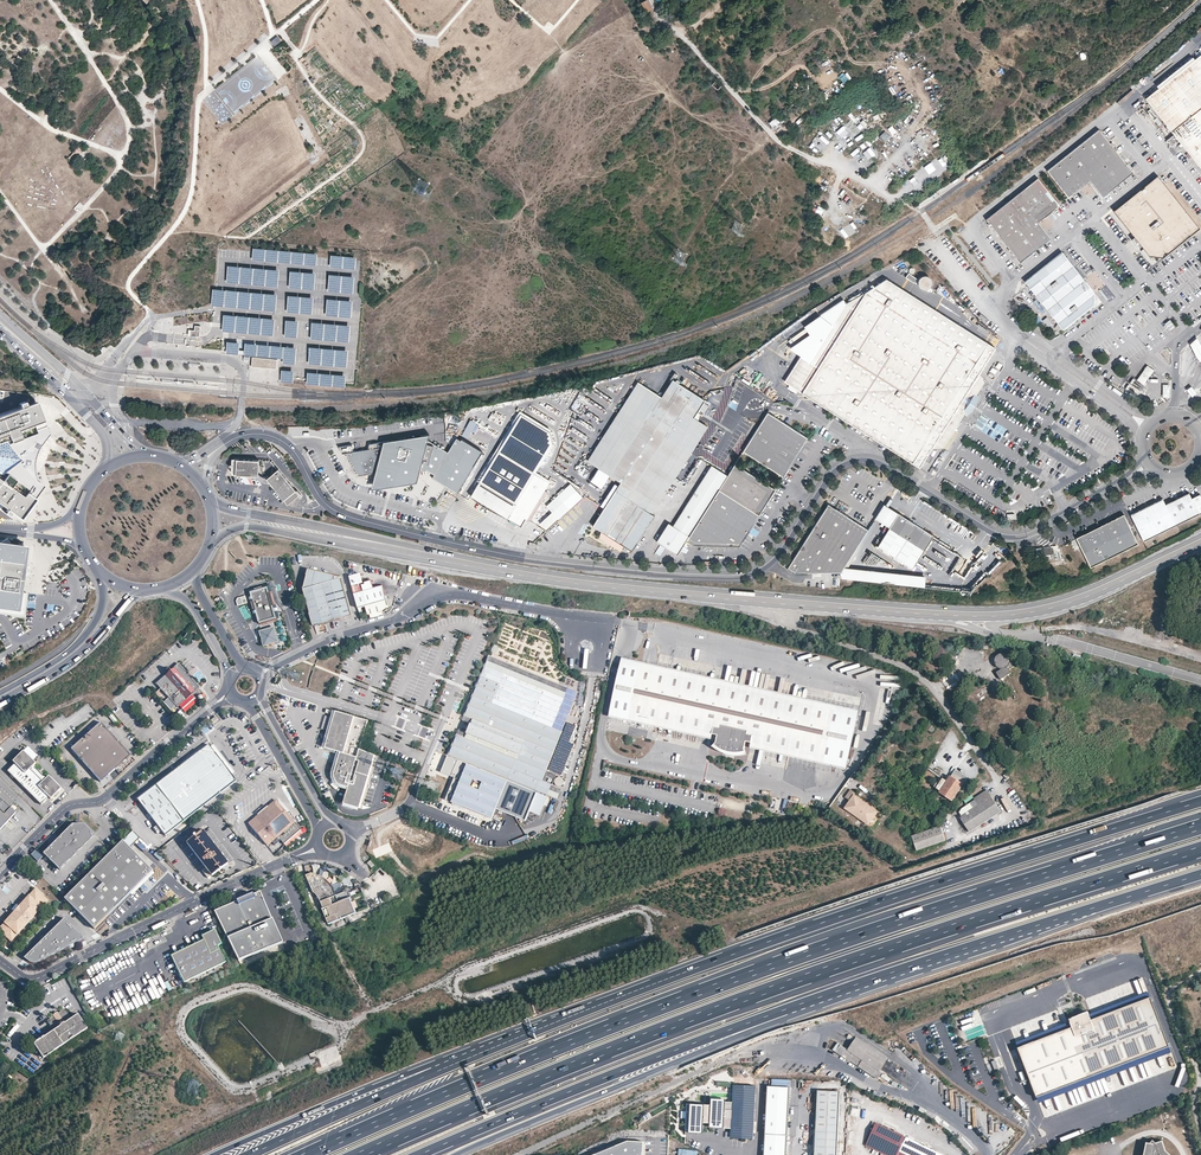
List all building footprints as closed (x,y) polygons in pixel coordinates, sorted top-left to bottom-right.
[(641,2),(646,12),(652,9),(648,0),(645,0),(641,2)] [(278,35),(270,41),(274,46),(282,39),(278,35)] [(286,72),(270,54),(263,60),(279,78),(286,72)] [(1146,99),(1171,131),(1174,134),(1179,140),(1200,168),(1200,55),(1146,99)] [(825,69),(831,66),(828,60),(822,62),(825,69)] [(844,72),(839,75),(842,82),(847,79),(844,72)] [(716,80),(712,85),(718,90),(722,85),(716,80)] [(1143,112),(1140,115),(1163,143),(1167,140),(1165,137),(1172,131),(1157,114),(1146,102),(1143,105),(1139,100),(1133,105),(1138,111),(1141,109),(1143,112)] [(770,123),(773,127),(780,122),(777,118),(770,123)] [(888,128),(892,134),(897,131),(892,125),(888,128)] [(1069,197),(1090,180),(1103,197),(1133,172),(1099,130),(1048,170),(1069,197)] [(914,139),(920,146),(926,141),(920,133),(914,139)] [(1179,140),(1174,134),(1167,140),(1172,146),(1179,140)] [(894,147),(900,142),(895,135),(888,140),(894,147)] [(73,153),(78,156),(83,150),(78,146),(73,153)] [(1200,228),(1199,228),(1158,175),(1114,211),(1135,237),(1143,247),(1149,256),(1163,257),(1200,228)] [(1021,262),(1051,238),(1038,222),(1060,204),(1039,178),(1012,199),(987,219),(996,232),(1021,262)] [(1140,249),(1143,247),(1135,237),(1132,239),(1140,249)] [(253,247),(252,260),(317,265),(318,253),(253,247)] [(1094,305),(1095,293),(1062,252),(1049,262),(1025,281),(1042,303),(1063,329),(1094,305)] [(330,266),(356,269),(357,257),(331,255),(330,266)] [(229,266),(227,282),(278,286),(279,270),(229,266)] [(316,273),(291,271),(289,288),(314,290),(316,273)] [(918,278),(910,273),(907,279),(915,283),(918,278)] [(917,282),(925,289),(932,280),(924,274),(917,282)] [(330,275),(329,291),(353,292),(354,277),(330,275)] [(813,399),(848,422),(878,441),(920,467),(932,448),(936,442),(942,445),(965,410),(966,411),(970,413),(981,395),(978,394),(976,392),(983,380),(978,376),(982,370),(996,347),(941,313),(903,289),(885,278),(866,292),(855,310),(846,323),(826,355),(819,367),(810,361),(806,359),(790,385),(798,390),(811,398),(813,399)] [(278,293),(214,287),(213,304),(276,310),(278,293)] [(855,310),(866,292),(846,304),(844,300),(804,327),(809,335),(790,349),(801,356),(806,359),(810,361),(819,367),(826,355),(846,323),(855,310)] [(313,314),(314,297),(288,295),(287,312),(313,314)] [(353,301),(327,298),(326,315),(352,318),(353,301)] [(276,319),(224,314),(222,330),(274,335),(276,319)] [(299,321),(287,320),(285,336),(297,337),(299,321)] [(351,325),(312,322),(311,339),(350,342),(351,325)] [(199,336),(200,327),(195,327),(195,331),(191,331),(190,336),(199,336)] [(1197,337),(1189,345),(1194,355),(1197,360),(1200,364),(1200,345),(1197,337)] [(239,342),(228,341),(227,353),(239,354),(239,342)] [(297,347),(246,343),(245,355),(283,358),(283,363),(296,365),(297,347)] [(348,350),(309,347),(308,364),(347,367),(348,350)] [(806,359),(801,356),(785,382),(790,385),(806,359)] [(277,360),(252,358),(251,367),(276,369),(277,360)] [(1154,369),(1147,364),(1141,374),(1137,379),(1144,384),(1148,379),(1154,369)] [(293,383),(294,371),(282,370),(281,382),(293,383)] [(982,370),(978,376),(983,380),(976,392),(978,394),(986,381),(982,370)] [(347,375),(308,372),(307,384),(346,387),(347,375)] [(704,400),(672,379),(661,396),(649,389),(633,415),(677,444),(694,417),(704,400)] [(649,389),(638,382),(623,406),(621,408),(633,415),(649,389)] [(790,385),(789,388),(797,393),(798,390),(790,385)] [(7,509),(5,512),(9,516),(12,513),(20,519),(35,499),(34,498),(43,485),(36,480),(34,475),(33,469),(34,460),(35,454),(38,449),(49,433),(37,402),(26,406),(25,402),(20,404),(21,408),(0,416),(0,443),(2,442),(4,441),(6,441),(8,443),(20,459),(4,472),(1,473),(0,472),(0,504),(7,509)] [(633,415),(621,408),(606,431),(587,461),(591,464),(599,468),(616,441),(632,416),(633,415)] [(965,410),(942,445),(936,442),(932,448),(935,448),(944,447),(966,411),(965,410)] [(798,453),(807,438),(767,412),(750,440),(742,451),(760,463),(782,477),(791,464),(798,453)] [(677,444),(633,415),(632,416),(616,441),(599,468),(620,482),(604,508),(593,526),(601,531),(614,540),(632,551),(654,516),(652,514),(639,505),(658,473),(663,466),(677,444)] [(498,452),(538,475),(553,449),(550,435),(519,417),(498,452)] [(708,426),(694,417),(677,444),(691,453),(694,448),(708,426)] [(377,473),(373,487),(418,480),(420,472),(428,471),(435,475),(433,479),(458,494),(483,453),(462,440),(461,441),(457,439),(449,453),(432,443),(431,446),(428,445),(429,441),(430,436),(370,445),(369,450),(354,453),(353,447),(350,448),(350,446),(339,447),(343,455),(347,454),(359,476),(377,473)] [(658,473),(639,505),(652,514),(660,501),(673,482),(691,453),(677,444),(663,466),(658,473)] [(920,467),(922,468),(935,448),(932,448),(920,467)] [(543,488),(548,481),(538,475),(498,452),(472,496),(480,501),(486,505),(494,509),(500,513),(511,519),(518,523),(522,525),(527,517),(542,491),(543,488)] [(258,474),(258,459),(231,458),(231,474),(258,474)] [(758,515),(775,490),(734,464),(727,476),(719,489),(751,510),(758,515)] [(267,476),(285,504),(299,495),(280,467),(267,476)] [(656,542),(665,548),(685,516),(695,500),(704,485),(715,468),(713,467),(674,527),(668,523),(656,542)] [(719,489),(727,476),(715,468),(704,485),(695,500),(665,548),(677,555),(686,541),(703,514),(719,489)] [(551,510),(539,521),(546,528),(582,495),(570,482),(546,505),(551,510)] [(532,520),(548,491),(543,488),(542,491),(527,517),(532,520)] [(751,510),(719,489),(703,514),(686,541),(694,546),(739,546),(758,515),(751,510)] [(1165,504),(1163,499),(1131,515),(1144,541),(1199,514),(1191,499),(1189,493),(1165,504)] [(1199,514),(1200,513),(1200,497),(1200,495),(1191,499),(1199,514)] [(834,507),(828,504),(803,543),(788,567),(796,572),(828,572),(841,572),(844,567),(868,529),(856,521),(834,507)] [(1137,544),(1124,514),(1076,537),(1090,566),(1137,544)] [(897,517),(890,527),(918,545),(924,535),(920,533),(923,529),(903,516),(901,520),(897,517)] [(924,535),(918,545),(890,527),(878,546),(884,550),(914,568),(933,539),(934,536),(927,531),(924,535)] [(614,540),(601,531),(599,538),(611,545),(614,540)] [(24,566),(27,546),(0,542),(0,544),(24,548),(22,563),(24,566)] [(23,616),(26,592),(21,592),(18,591),(20,579),(23,577),(29,573),(24,566),(22,563),(24,548),(0,544),(0,612),(23,616)] [(1058,552),(1056,544),(1043,548),(1045,556),(1058,552)] [(924,584),(925,574),(844,567),(841,572),(841,577),(924,584)] [(306,587),(304,587),(315,626),(353,615),(342,576),(340,577),(309,569),(306,587)] [(349,577),(354,594),(364,591),(362,584),(363,584),(360,574),(349,577)] [(34,577),(33,581),(34,582),(31,592),(40,595),(44,580),(34,577)] [(354,594),(359,608),(363,607),(365,606),(374,604),(388,599),(383,585),(364,591),(354,594)] [(254,597),(252,597),(260,625),(261,625),(278,619),(277,614),(270,592),(269,592),(267,588),(252,592),(254,597)] [(374,604),(377,612),(383,610),(389,605),(388,599),(374,604)] [(377,612),(374,604),(365,606),(367,612),(371,615),(372,618),(378,616),(377,612)] [(275,624),(281,641),(287,640),(281,622),(275,624)] [(259,631),(263,646),(279,641),(274,626),(259,631)] [(1015,667),(1012,662),(1011,658),(1009,656),(1007,654),(1004,653),(1002,654),(1000,654),(998,656),(997,658),(996,660),(996,662),(996,664),(997,666),(998,668),(999,669),(1001,669),(996,672),(1001,679),(1011,673),(1010,670),(1015,667)] [(488,655),(480,675),(499,682),(491,702),(552,726),(568,686),(488,655)] [(860,713),(623,659),(622,664),(641,668),(831,711),(859,717),(860,713)] [(831,711),(641,668),(622,664),(611,712),(630,716),(709,734),(714,735),(717,736),(717,741),(714,745),(717,748),(721,751),(726,753),(731,754),(736,754),(740,754),(745,753),(745,748),(747,743),(849,765),(859,717),(831,711)] [(155,685),(159,690),(156,693),(155,694),(170,711),(171,709),(174,707),(176,709),(198,689),(178,665),(155,685)] [(491,702),(499,682),(480,675),(464,715),(473,719),(465,737),(456,734),(448,755),(539,791),(543,781),(553,785),(557,775),(546,771),(562,730),(552,726),(491,702)] [(361,749),(369,720),(337,710),(336,711),(327,708),(326,712),(335,715),(326,749),(342,753),(336,773),(336,775),(337,776),(337,778),(337,779),(338,780),(338,782),(339,783),(340,784),(341,785),(342,786),(349,788),(361,749)] [(709,734),(630,716),(611,712),(609,717),(708,740),(709,734)] [(201,728),(206,734),(214,727),(209,721),(201,728)] [(99,782),(130,756),(101,722),(70,749),(99,782)] [(929,723),(926,728),(932,732),(936,727),(929,723)] [(849,765),(747,743),(745,748),(848,771),(849,765)] [(213,748),(209,744),(169,774),(137,798),(139,801),(165,835),(197,811),(237,781),(231,773),(215,752),(213,748)] [(234,770),(216,746),(213,748),(215,752),(231,773),(234,770)] [(375,754),(361,749),(349,788),(344,803),(360,808),(375,754)] [(36,756),(30,750),(26,754),(32,760),(36,756)] [(49,776),(44,781),(31,768),(36,763),(32,760),(26,754),(23,751),(13,761),(15,763),(7,771),(41,805),(49,797),(51,799),(61,789),(49,776)] [(539,791),(448,755),(441,771),(454,777),(445,799),(492,818),(496,809),(525,820),(528,811),(539,815),(548,794),(539,791)] [(954,771),(947,781),(943,778),(937,788),(940,791),(939,793),(952,801),(963,784),(963,783),(965,779),(954,771)] [(562,786),(564,780),(556,778),(554,784),(562,786)] [(562,789),(553,785),(543,781),(539,791),(548,794),(558,798),(562,789)] [(15,801),(0,788),(0,830),(16,813),(10,807),(15,801)] [(975,800),(970,803),(973,808),(960,817),(969,832),(1001,811),(987,790),(974,798),(975,800)] [(854,795),(845,808),(868,825),(877,812),(854,795)] [(292,823),(277,802),(259,816),(261,817),(275,806),(281,814),(283,812),(286,816),(284,817),(289,825),(292,823)] [(300,833),(292,823),(289,825),(284,817),(286,816),(283,812),(281,814),(275,806),(261,817),(259,816),(248,824),(265,846),(270,843),(273,846),(279,842),(282,846),(300,833)] [(60,870),(95,835),(84,824),(72,824),(43,853),(60,870)] [(911,836),(917,851),(945,841),(940,826),(911,836)] [(212,877),(228,865),(212,844),(203,832),(187,844),(212,877)] [(68,894),(64,899),(95,929),(153,871),(123,841),(102,861),(68,894)] [(36,849),(30,854),(37,861),(42,856),(36,849)] [(329,924),(356,912),(349,897),(339,902),(337,895),(336,895),(335,889),(332,885),(327,881),(322,876),(318,873),(311,873),(306,875),(313,893),(315,893),(316,894),(317,895),(318,897),(320,898),(318,899),(319,902),(321,901),(323,908),(324,908),(329,924)] [(34,891),(0,927),(0,930),(11,940),(47,903),(42,898),(34,891)] [(349,897),(347,891),(337,895),(339,902),(349,897)] [(279,937),(260,892),(253,895),(253,894),(250,895),(250,896),(239,901),(239,899),(236,901),(237,902),(214,911),(219,922),(239,962),(245,959),(249,958),(282,944),(279,937)] [(84,938),(64,918),(24,958),(31,963),(32,964),(33,964),(34,964),(36,964),(38,963),(84,938)] [(226,962),(218,946),(222,944),(215,930),(202,936),(204,940),(172,957),(185,983),(226,962)] [(1090,1015),(1092,1020),(1152,997),(1150,992),(1090,1015)] [(1089,1012),(1069,1019),(1070,1022),(1072,1028),(1019,1048),(1038,1097),(1171,1047),(1152,997),(1092,1020),(1090,1015),(1089,1012)] [(63,1010),(58,1013),(60,1016),(56,1018),(54,1016),(49,1019),(48,1022),(54,1030),(33,1044),(43,1058),(87,1029),(78,1015),(71,1019),(66,1011),(63,1010)] [(1072,1028),(1070,1022),(1017,1043),(1019,1048),(1072,1028)] [(887,1061),(888,1058),(857,1037),(855,1040),(849,1048),(849,1050),(880,1071),(880,1070),(887,1061)] [(1171,1047),(1038,1097),(1040,1103),(1173,1052),(1171,1047)] [(734,1102),(733,1115),(755,1116),(757,1086),(734,1085),(734,1102)] [(768,1086),(764,1154),(787,1154),(791,1087),(768,1086)] [(813,1154),(838,1154),(838,1145),(839,1120),(840,1091),(818,1090),(818,1092),(817,1124),(816,1150),(812,1154),(813,1154)] [(715,1128),(732,1129),(733,1115),(734,1102),(716,1101),(716,1106),(687,1104),(686,1131),(704,1132),(704,1123),(715,1124),(715,1128)] [(754,1140),(755,1116),(733,1115),(732,1129),(732,1138),(754,1140)] [(907,1137),(877,1122),(865,1145),(886,1154),(899,1154),(900,1152),(907,1137)] [(900,1152),(907,1154),(943,1154),(907,1137),(900,1152)] [(645,1143),(629,1142),(596,1154),(644,1154),(645,1143)] [(1147,1143),(1144,1154),(1170,1154),(1167,1152),(1163,1142),(1154,1145),(1147,1143)]
